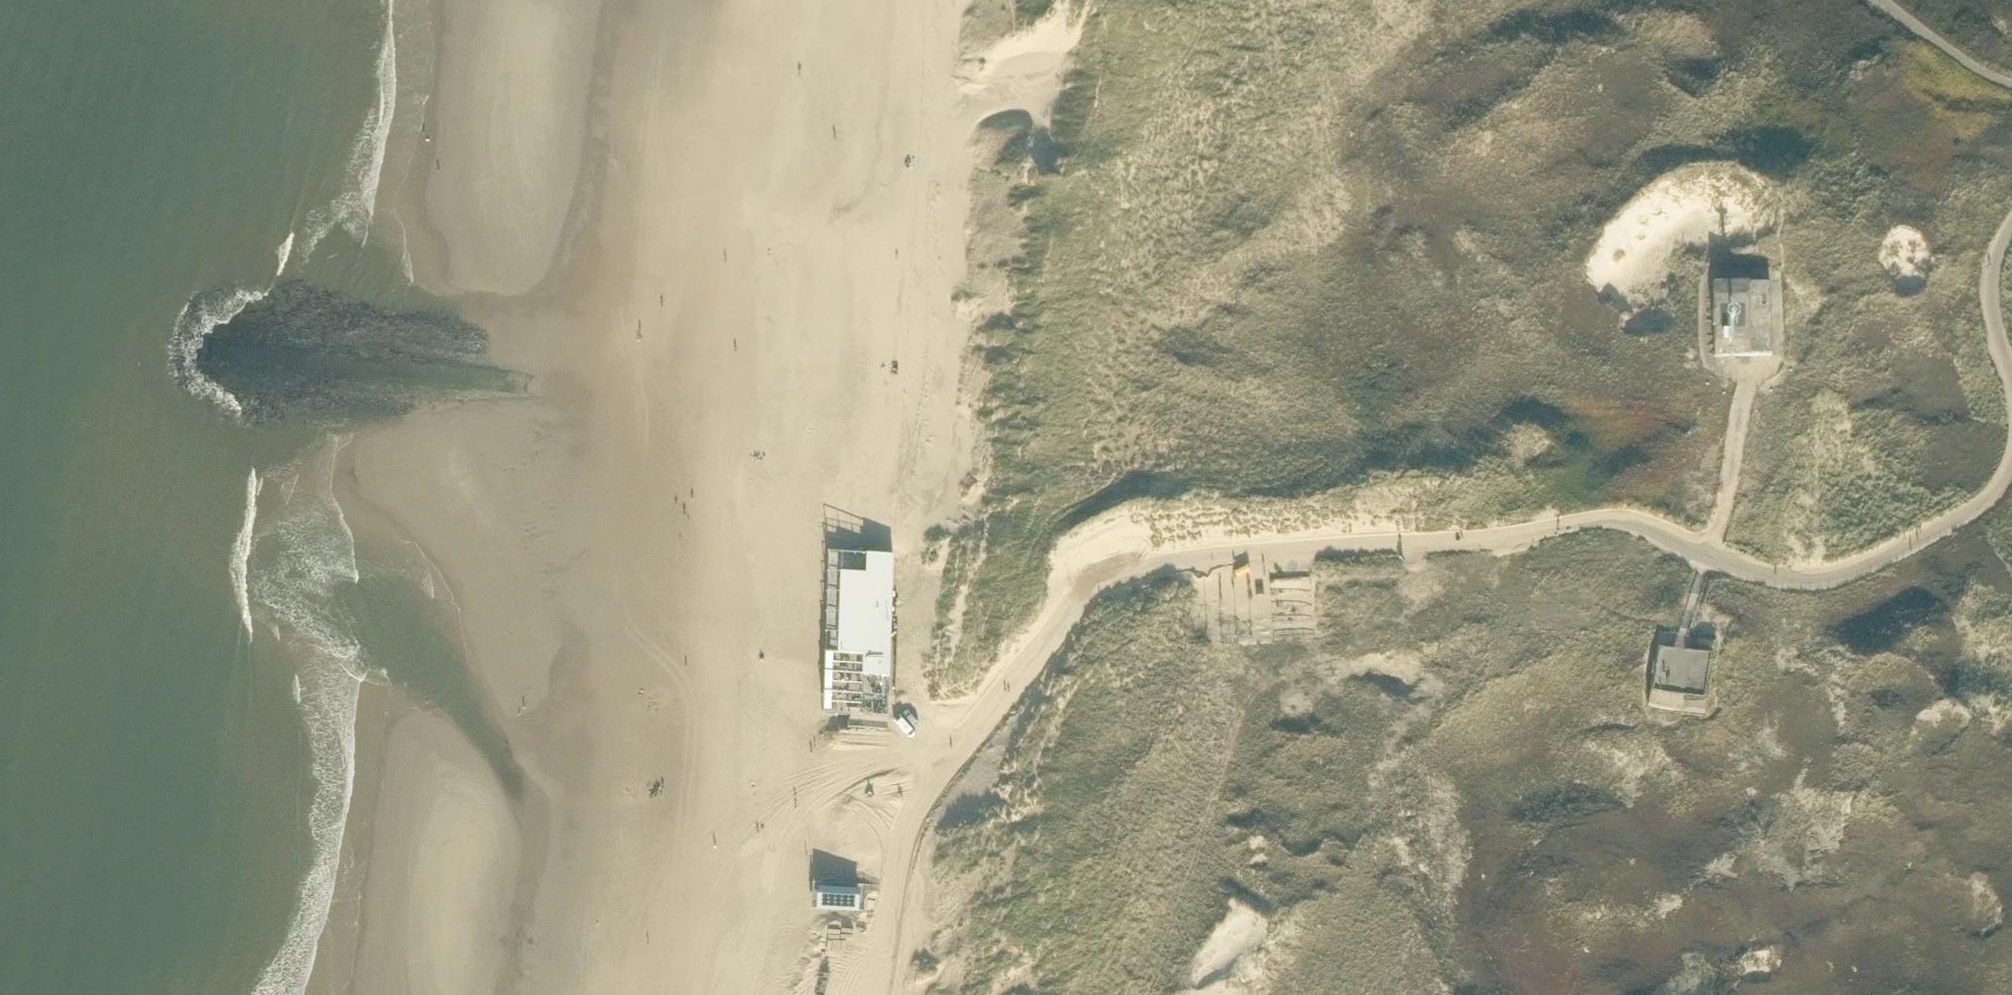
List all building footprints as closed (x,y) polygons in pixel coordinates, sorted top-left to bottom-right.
[(1770,281),(1713,282),(1714,357),(1771,356),(1770,281)] [(944,533),(869,531),(866,640),(940,642),(944,533)] [(1684,638),(1656,634),(1646,708),(1704,716),(1714,642),(1684,638)] [(805,885),(803,910),(826,911),(850,912),(858,912),(859,901),(860,885),(861,877),(853,877),(834,876),(806,874),(805,885)]
